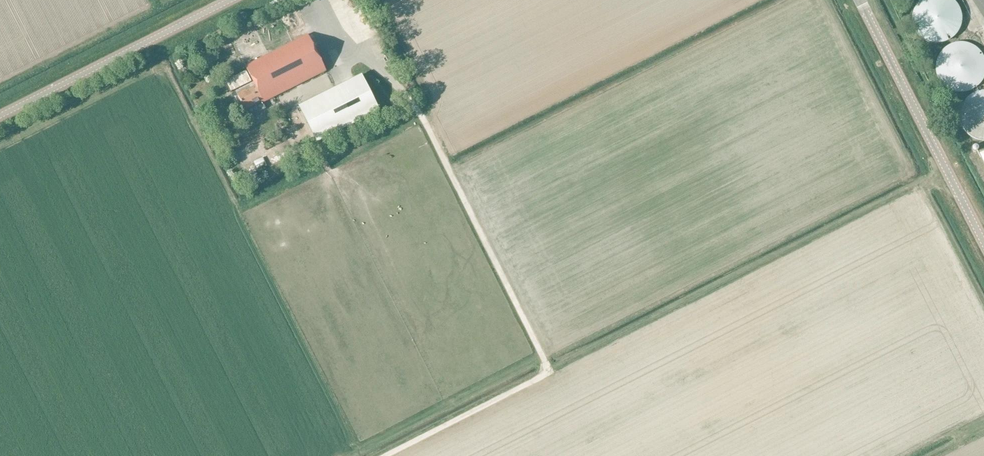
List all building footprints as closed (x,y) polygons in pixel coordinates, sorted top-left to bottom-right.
[(918,2),(916,5),(915,8),(913,11),(912,14),(912,18),(912,21),(913,25),(914,28),(915,31),(917,34),(920,36),(922,39),(925,40),(929,42),(932,43),(935,43),(939,43),(942,43),(946,42),(949,40),(952,39),(954,36),(957,34),(959,31),(960,28),(961,24),(962,21),(962,17),(961,14),(961,11),(959,7),(958,4),(955,2),(954,0),(920,0),(918,2)] [(306,20),(304,12),(297,13),(300,22),(306,20)] [(284,15),(278,18),(283,27),(289,24),(284,15)] [(258,85),(238,96),(245,110),(248,117),(266,108),(263,103),(325,71),(307,35),(248,66),(258,85)] [(963,42),(960,42),(957,42),(953,43),(950,44),(947,46),(944,48),(942,50),(940,53),(938,56),(937,59),(936,62),(935,66),(935,69),(936,73),(937,76),(938,79),(940,82),(942,85),(945,87),(948,89),(951,90),(954,92),(958,92),(961,92),(965,92),(968,91),(971,90),(974,88),(977,86),(979,84),(982,81),(983,78),(983,76),(983,58),(983,55),(981,52),(979,49),(976,47),(973,45),(970,44),(967,42),(963,42)] [(331,47),(324,50),(331,64),(338,61),(331,47)] [(299,106),(317,142),(380,111),(362,75),(299,106)] [(982,90),(978,91),(975,92),(972,94),(969,95),(966,98),(964,100),(962,103),(961,107),(960,110),(959,113),(959,117),(960,120),(961,124),(962,127),(964,130),(966,133),(969,135),(972,137),(975,139),(978,140),(982,140),(983,140),(983,90),(982,90)]
